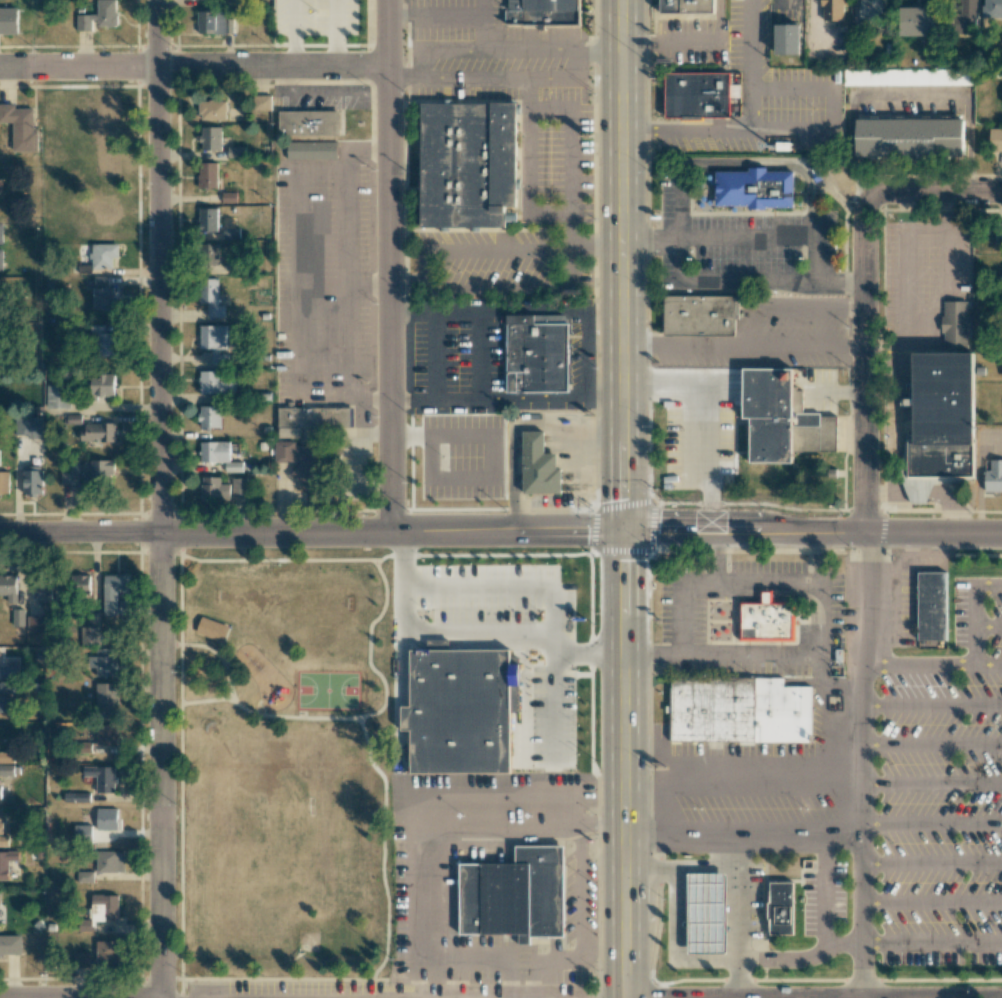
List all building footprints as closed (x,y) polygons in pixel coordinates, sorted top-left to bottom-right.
[(76,31),(94,30),(94,27),(116,26),(116,0),(97,0),(97,15),(76,15),(76,31)] [(510,5),(510,0),(583,0),(584,25),(504,26),(503,5),(510,5)] [(661,15),(715,14),(715,0),(661,0),(661,15)] [(822,21),(843,21),(843,0),(822,0),(822,21)] [(881,0),(859,0),(859,20),(881,20),(881,0)] [(953,35),(976,36),(977,0),(954,0),(953,35)] [(983,17),(1001,17),(1001,0),(983,0),(983,17)] [(935,7),(897,8),(898,36),(935,35),(935,7)] [(18,34),(17,8),(0,8),(0,34),(18,34)] [(224,11),(197,11),(197,34),(233,33),(232,19),(224,19),(224,11)] [(801,25),(776,25),(776,56),(801,56),(801,25)] [(844,85),(971,85),(971,68),(844,68),(844,85)] [(666,72),(730,72),(730,116),(666,117),(666,72)] [(270,111),(271,96),(253,95),(253,111),(270,111)] [(226,119),(226,100),(199,101),(199,120),(226,119)] [(423,104),(519,103),(520,224),(423,224),(423,104)] [(38,151),(38,130),(33,130),(33,108),(15,109),(15,104),(0,105),(0,123),(12,122),(13,151),(38,151)] [(338,110),(280,110),(280,134),(298,134),(298,139),(338,139),(338,110)] [(960,124),(851,126),(851,164),(960,163),(960,124)] [(221,127),(201,127),(201,150),(221,150),(221,127)] [(990,128),(990,151),(1001,152),(1001,128),(990,128)] [(339,142),(289,143),(289,160),(339,160),(339,142)] [(228,157),(244,158),(245,147),(228,147),(228,157)] [(217,188),(216,163),(197,163),(198,189),(217,188)] [(711,207),(711,172),(787,171),(788,206),(711,207)] [(222,202),(235,202),(235,192),(222,192),(222,202)] [(217,208),(198,209),(199,232),(217,231),(217,208)] [(994,221),(994,244),(1001,243),(1001,221),(994,221)] [(239,228),(223,228),(224,239),(239,239),(239,228)] [(91,269),(112,269),(112,258),(118,258),(118,244),(91,244),(91,269)] [(220,265),(219,244),(200,244),(201,265),(220,265)] [(93,310),(115,310),(115,287),(108,287),(108,277),(94,276),(93,310)] [(217,305),(218,279),(200,279),(199,302),(208,302),(208,318),(225,318),(225,305),(217,305)] [(665,294),(736,294),(736,333),(665,334),(665,294)] [(943,353),(972,352),(972,345),(967,345),(966,301),(942,301),(943,353)] [(506,313),(535,313),(535,323),(571,323),(571,391),(507,392),(506,313)] [(200,325),(200,349),(212,349),(212,365),(227,366),(227,351),(226,351),(226,326),(200,325)] [(116,334),(96,333),(95,356),(115,357),(116,334)] [(917,355),(974,355),(975,477),(908,478),(908,444),(917,444),(917,355)] [(745,369),(793,369),(793,392),(801,392),(801,412),(840,412),(839,455),(796,455),(796,462),(752,461),(752,418),(744,418),(745,369)] [(218,371),(199,371),(200,394),(236,394),(236,382),(218,382),(218,371)] [(114,397),(114,374),(91,374),(90,396),(114,397)] [(68,409),(69,386),(47,385),(47,408),(68,409)] [(219,427),(219,406),(198,406),(198,428),(219,427)] [(349,427),(349,408),(278,408),(278,427),(349,427)] [(81,424),(81,414),(67,415),(67,424),(81,424)] [(42,438),(41,417),(15,418),(16,435),(27,435),(27,439),(42,438)] [(82,442),(115,442),(115,424),(82,423),(82,442)] [(524,432),(544,432),(544,456),(556,456),(556,468),(563,468),(563,491),(525,492),(524,432)] [(201,463),(225,462),(225,472),(242,472),(242,462),(230,462),(229,441),(200,442),(201,463)] [(274,462),(295,463),(294,483),(322,483),(322,446),(295,446),(295,442),(275,441),(274,462)] [(112,460),(89,460),(90,484),(113,483),(112,460)] [(1001,492),(1001,460),(989,460),(989,470),(984,470),(984,492),(1001,492)] [(78,484),(78,464),(60,464),(60,484),(78,484)] [(22,494),(42,493),(42,466),(22,466),(22,494)] [(9,472),(0,472),(0,494),(8,494),(9,472)] [(200,499),(229,499),(230,484),(220,484),(220,478),(201,477),(200,499)] [(246,478),(232,478),(231,495),(246,496),(246,478)] [(232,505),(245,505),(245,497),(232,497),(232,505)] [(946,573),(918,573),(918,641),(946,641),(946,573)] [(17,603),(16,575),(0,576),(0,595),(7,595),(7,603),(17,603)] [(90,575),(71,576),(71,598),(91,597),(90,575)] [(104,575),(103,615),(116,615),(117,593),(127,593),(127,576),(104,575)] [(33,599),(51,599),(51,581),(33,581),(33,599)] [(131,615),(132,601),(118,601),(118,615),(131,615)] [(794,601),(741,601),(742,640),(795,639),(794,601)] [(24,609),(13,609),(13,626),(24,626),(24,609)] [(44,632),(44,616),(27,616),(27,632),(44,632)] [(195,632),(223,643),(229,627),(201,616),(195,632)] [(99,627),(81,627),(81,645),(99,645),(99,627)] [(409,706),(398,706),(398,731),(407,731),(408,774),(512,773),(512,717),(518,717),(518,665),(507,665),(507,653),(446,653),(446,642),(427,642),(427,651),(409,651),(409,706)] [(115,676),(115,649),(95,649),(95,657),(87,657),(87,668),(95,668),(95,677),(115,676)] [(13,697),(13,682),(0,681),(0,696),(13,697)] [(117,683),(96,684),(97,719),(118,719),(117,683)] [(666,683),(665,746),(807,747),(808,692),(780,692),(780,684),(666,683)] [(12,711),(12,698),(0,698),(0,712),(12,711)] [(13,752),(0,752),(0,764),(13,763),(13,752)] [(0,765),(0,776),(13,776),(13,765),(0,765)] [(96,793),(115,793),(115,767),(83,767),(83,776),(96,776),(96,793)] [(116,809),(96,809),(96,830),(117,830),(116,809)] [(74,826),(74,843),(91,842),(91,825),(74,826)] [(461,864),(516,864),(516,846),(565,846),(565,935),(461,935),(461,864)] [(8,880),(8,861),(19,861),(18,851),(0,852),(0,880),(8,880)] [(124,873),(123,851),(95,852),(95,873),(124,873)] [(94,872),(77,871),(76,882),(93,883),(94,872)] [(685,873),(685,953),(726,953),(726,873),(685,873)] [(765,889),(764,941),(789,942),(790,889),(765,889)] [(117,921),(118,895),(91,895),(91,921),(117,921)] [(79,921),(79,932),(94,931),(94,920),(79,921)] [(0,936),(0,957),(21,956),(21,935),(0,936)] [(117,941),(96,941),(96,969),(117,969),(117,941)]
